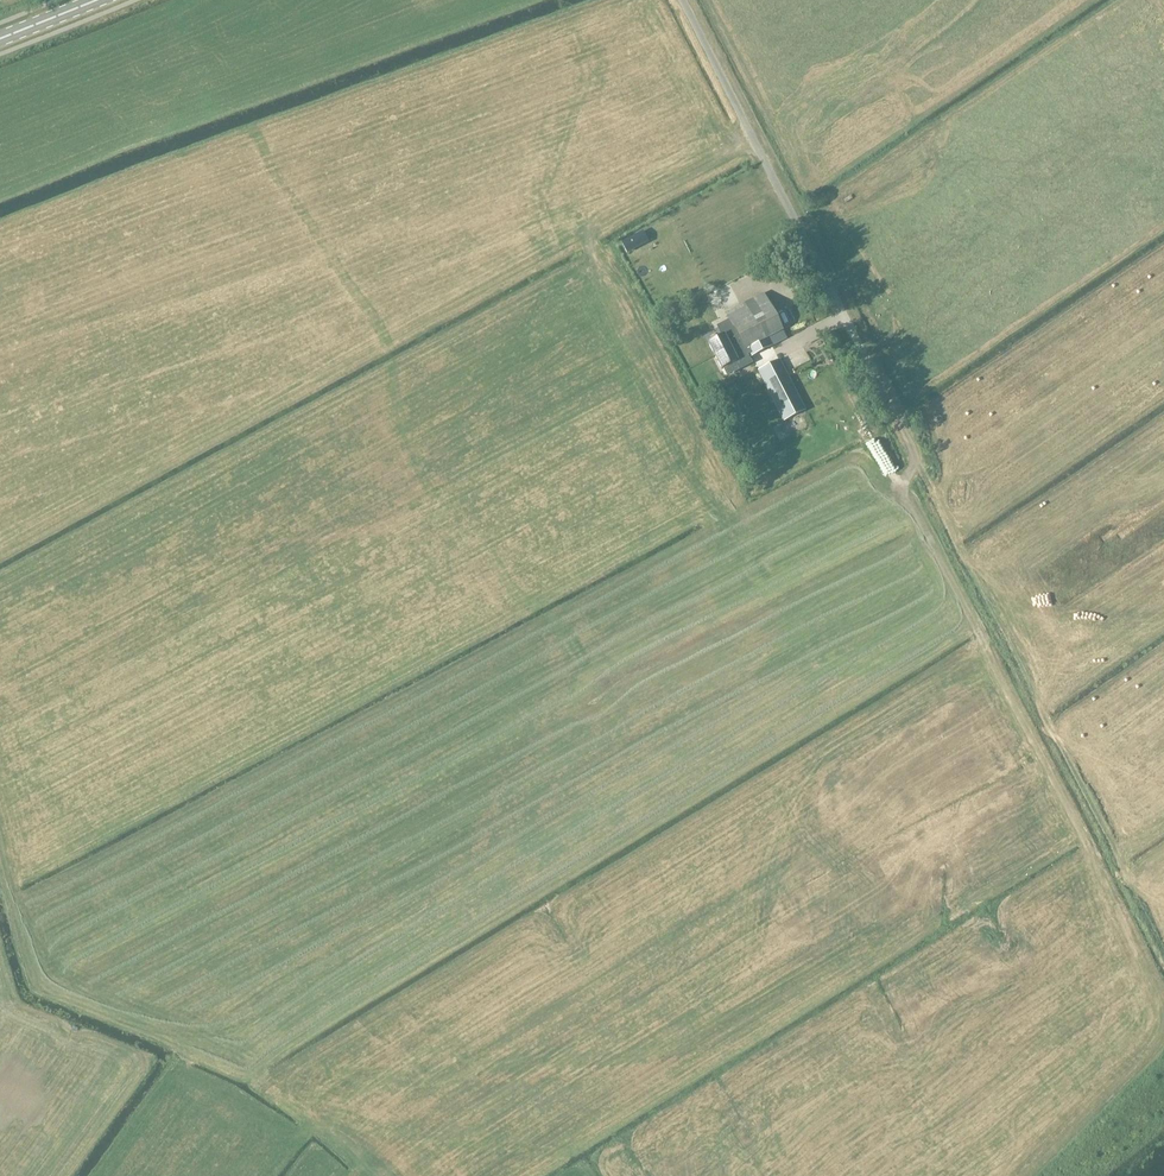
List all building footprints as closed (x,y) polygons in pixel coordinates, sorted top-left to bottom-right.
[(733,354),(746,348),(750,356),(785,338),(763,293),(725,312),(737,337),(740,343),(715,355),(722,369),(736,361),(733,354)] [(708,343),(715,355),(740,343),(737,337),(727,342),(723,335),(708,343)] [(782,342),(774,346),(778,352),(785,348),(782,342)] [(805,409),(779,358),(758,369),(782,420),(805,409)]
